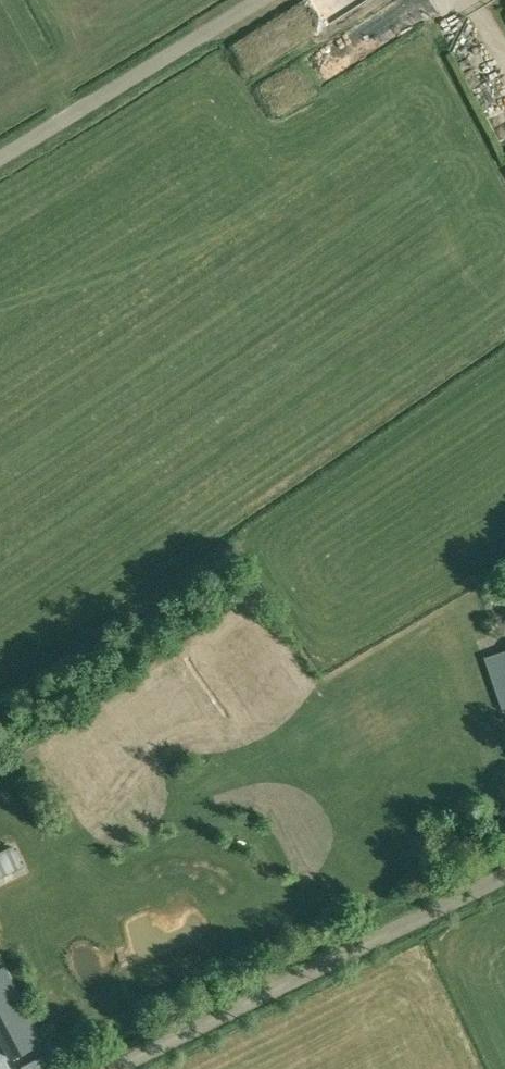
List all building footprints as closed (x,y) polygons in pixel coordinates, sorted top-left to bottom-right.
[(467,42),(454,50),(463,65),(476,57),(467,42)] [(0,851),(0,877),(23,865),(13,845),(0,851)] [(39,1043),(15,997),(0,1005),(0,1037),(11,1058),(39,1043)]
